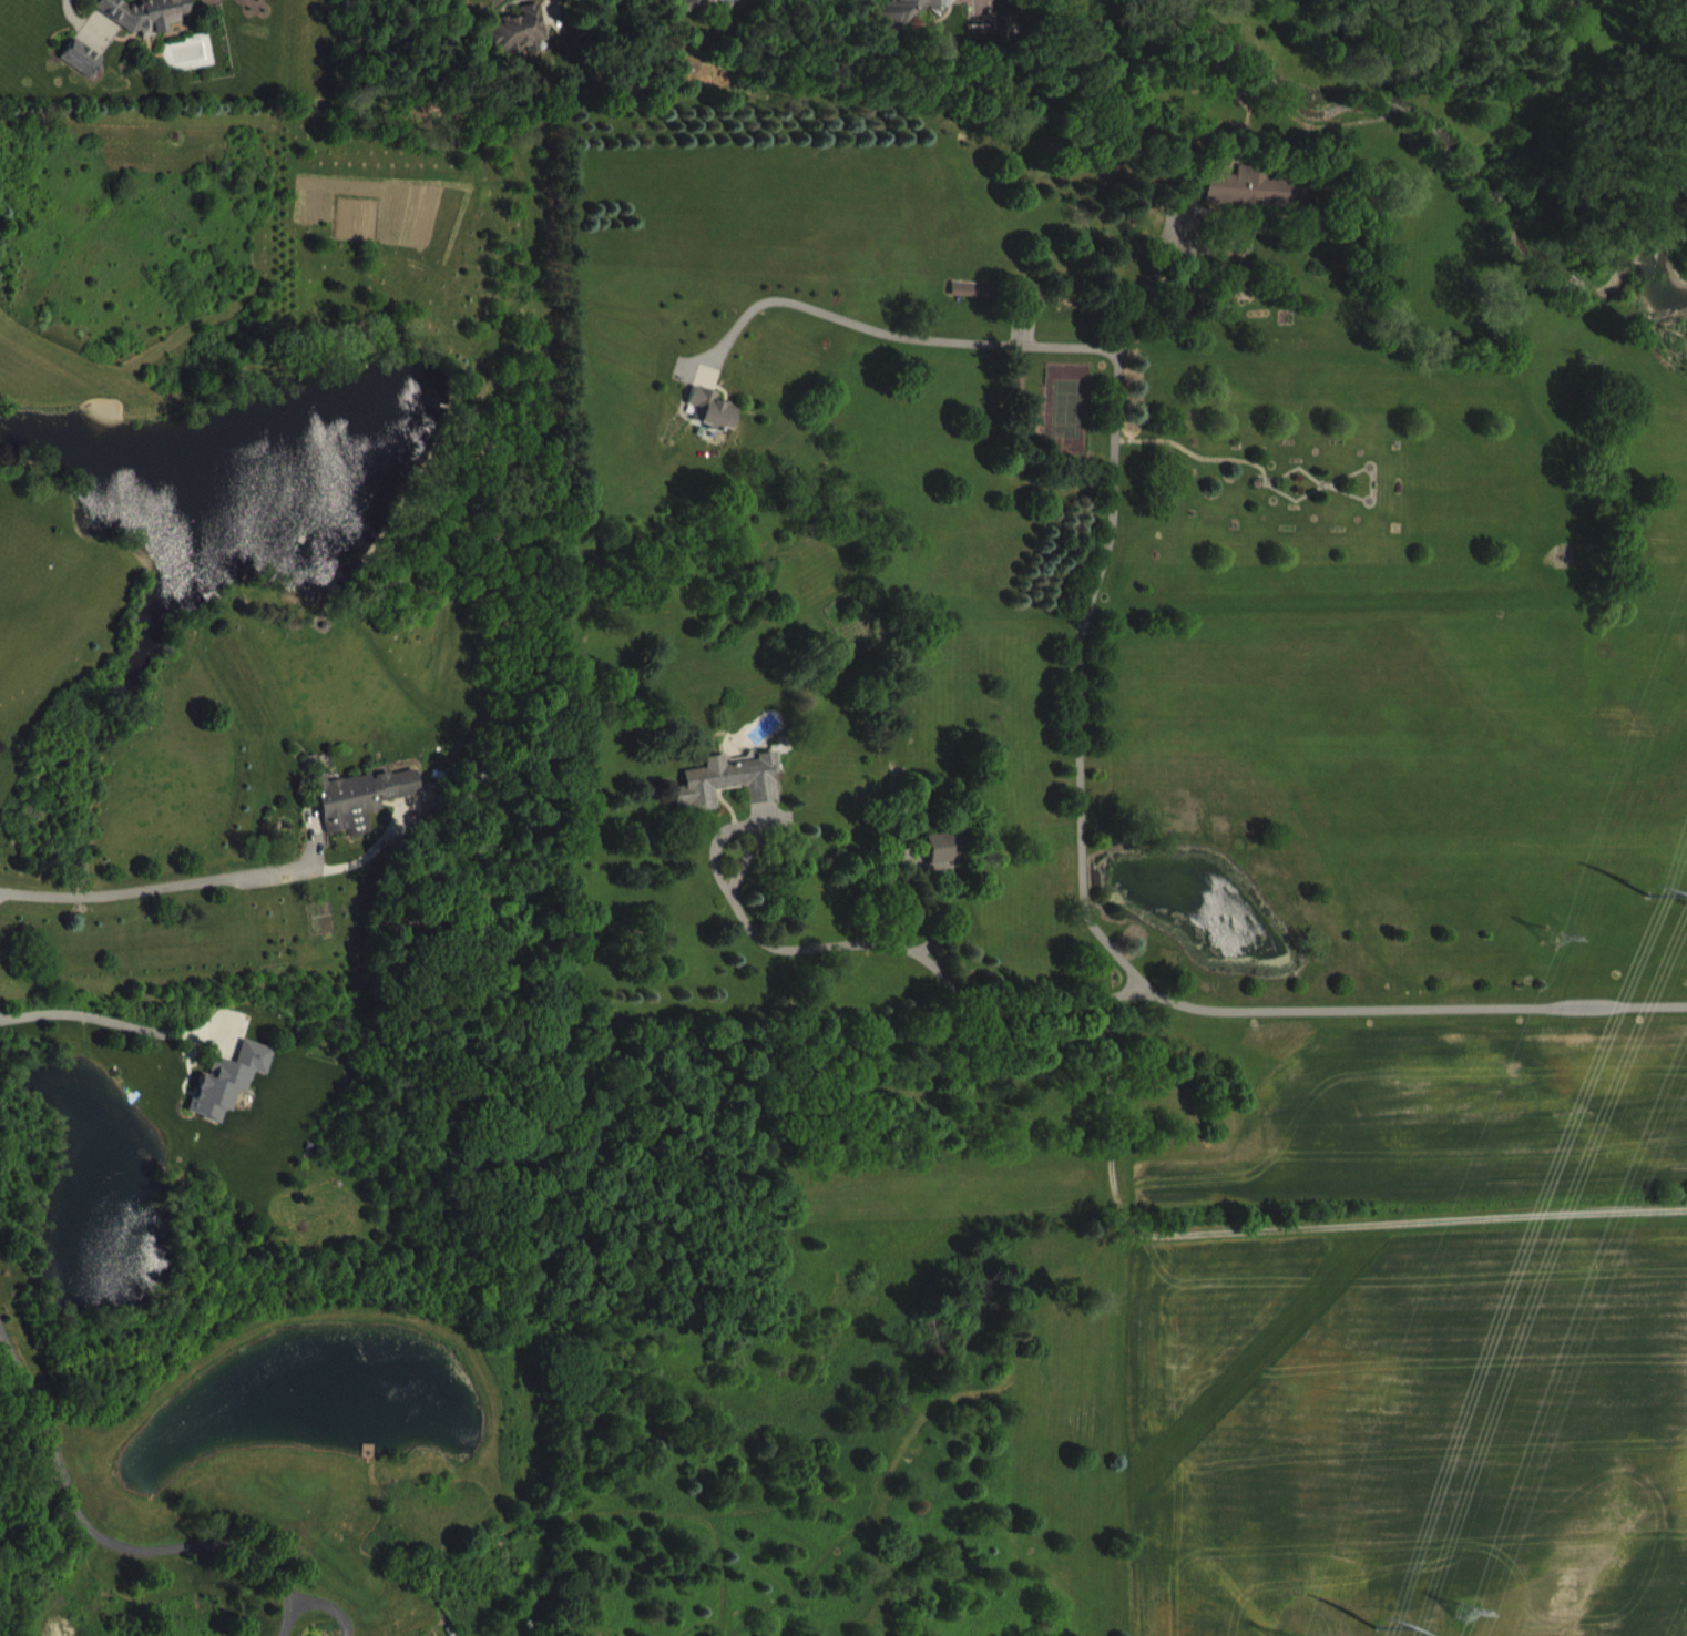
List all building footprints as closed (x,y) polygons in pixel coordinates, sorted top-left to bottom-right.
[(744,18),(742,0),(691,0),(693,14),(686,15),(687,25),(744,18)] [(932,19),(938,26),(947,18),(939,9),(946,2),(944,0),(912,0),(883,27),(902,47),(932,19)] [(190,8),(172,11),(171,3),(155,5),(156,13),(148,14),(144,21),(138,22),(107,3),(101,15),(102,26),(139,48),(147,47),(148,52),(174,48),(173,41),(187,38),(186,31),(193,30),(190,8)] [(492,38),(497,69),(553,60),(547,19),(527,22),(528,32),(492,38)] [(67,75),(99,93),(111,72),(79,54),(67,75)] [(1215,188),(1213,217),(1285,222),(1288,185),(1243,182),(1242,190),(1235,189),(1237,172),(1225,171),(1224,188),(1215,188)] [(959,311),(1001,313),(1001,299),(959,297),(959,311)] [(739,446),(745,422),(723,416),(725,408),(699,402),(694,421),(703,423),(699,439),(726,445),(727,443),(739,446)] [(685,829),(726,825),(723,806),(754,802),(756,819),(784,816),(781,787),(785,786),(783,767),(757,770),(757,774),(733,776),(733,770),(713,773),(714,784),(691,786),(693,802),(682,803),(685,829)] [(333,850),(355,845),(356,853),(379,848),(375,828),(390,825),(388,817),(429,809),(424,784),(380,793),(380,789),(335,798),(334,790),(322,793),(333,850)] [(931,851),(935,880),(975,875),(971,846),(931,851)] [(282,1065),(250,1056),(243,1079),(221,1073),(215,1092),(207,1089),(195,1129),(227,1138),(230,1126),(236,1128),(243,1106),(253,1110),(260,1087),(274,1091),(282,1065)]
